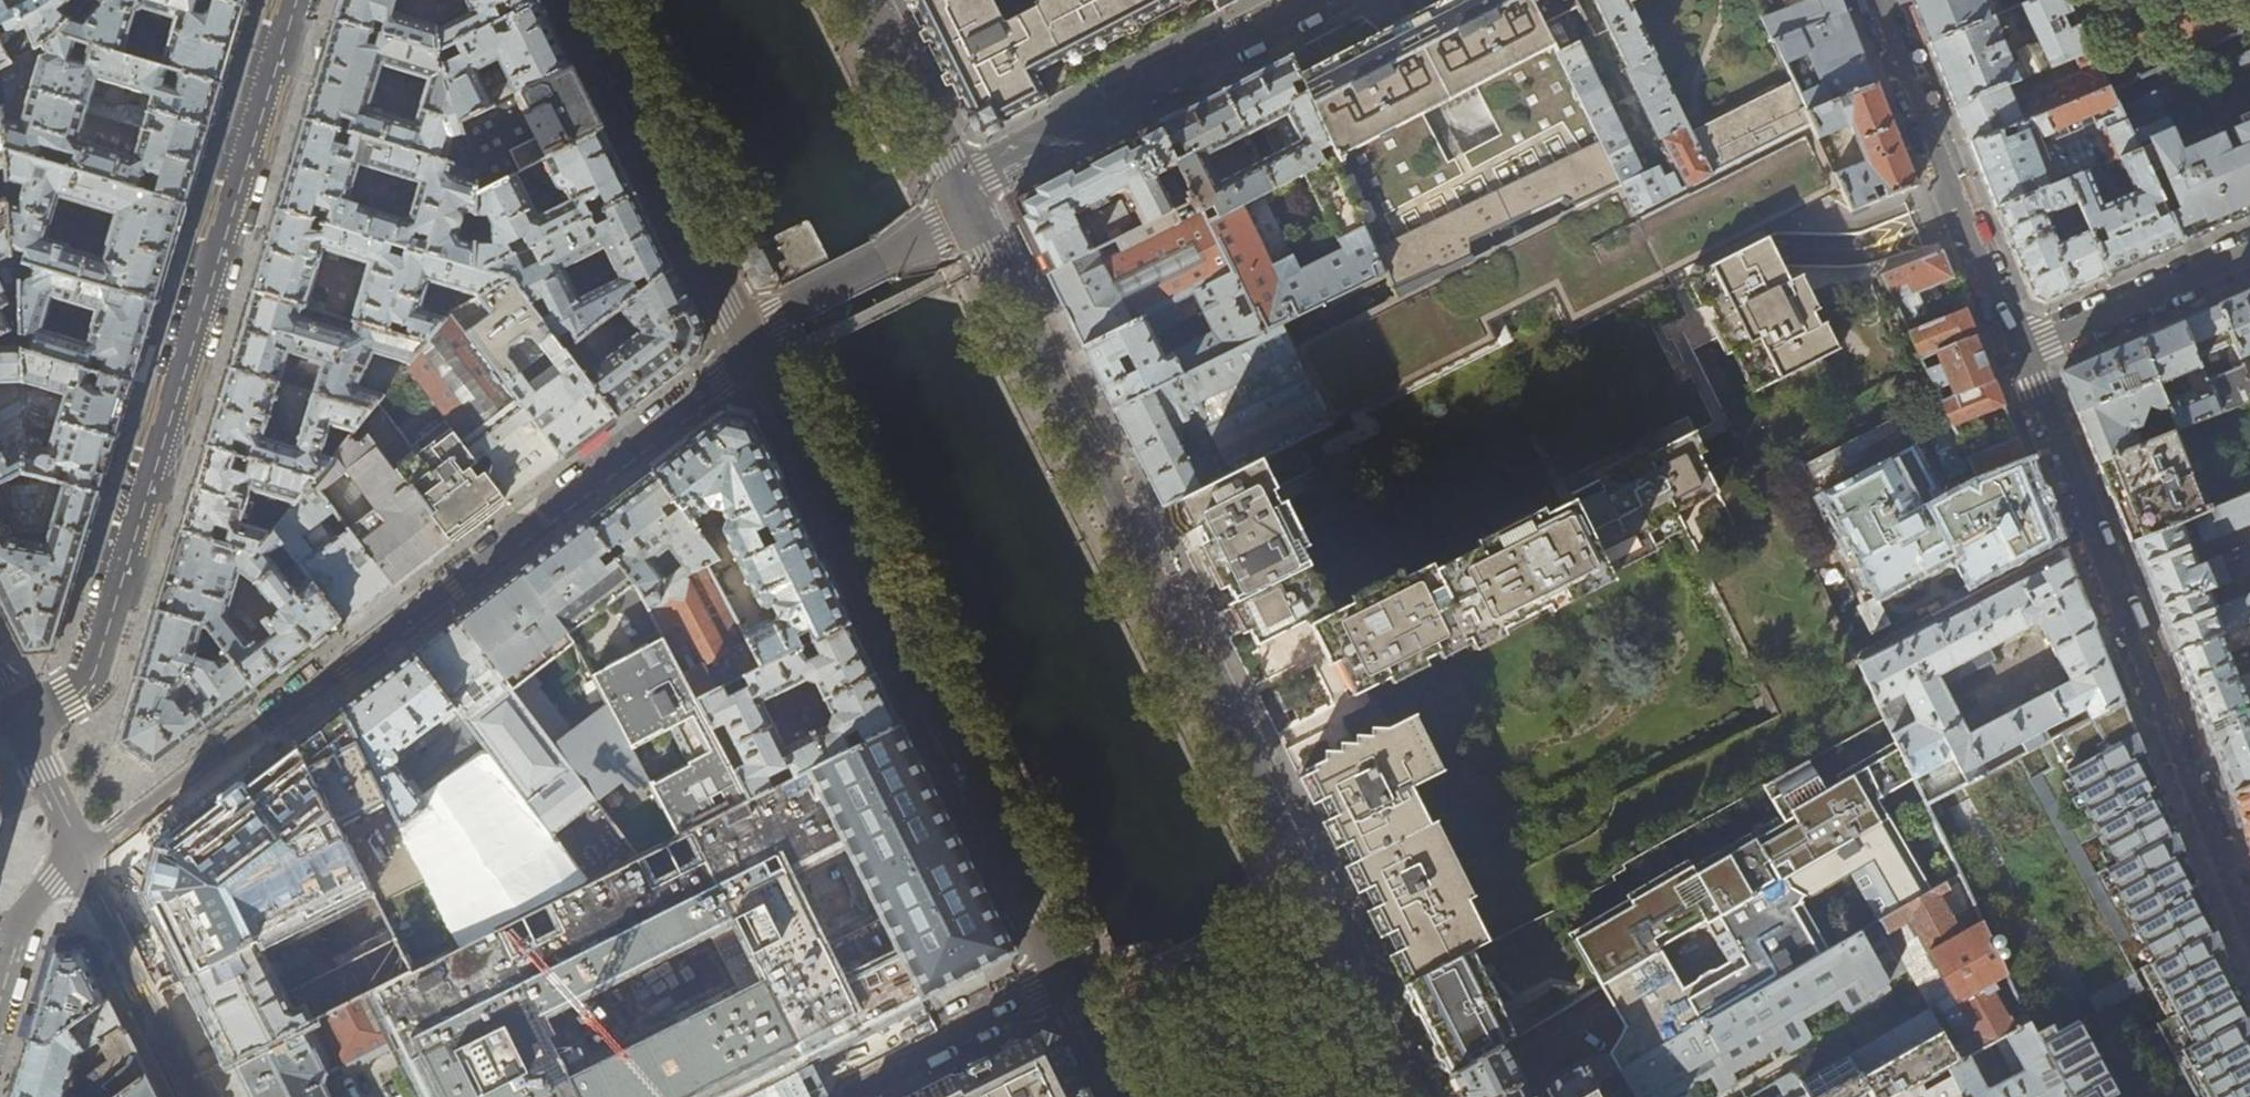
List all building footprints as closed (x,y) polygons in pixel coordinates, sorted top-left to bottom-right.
[(10,63),(55,35),(70,19),(80,8),(72,0),(14,0),(12,1),(12,0),(0,0),(0,44),(10,63)] [(100,2),(99,6),(83,23),(70,19),(55,35),(121,56),(134,13),(143,9),(174,19),(160,67),(222,86),(224,78),(245,9),(217,0),(97,0),(100,2)] [(245,9),(248,0),(217,0),(245,9)] [(333,23),(436,53),(435,26),(392,12),(395,0),(340,0),(333,23)] [(435,26),(436,53),(437,53),(491,26),(504,19),(539,3),(537,0),(433,0),(435,26)] [(952,87),(959,101),(964,98),(982,134),(1048,99),(1036,73),(1048,67),(1063,59),(1065,63),(1188,0),(1043,0),(1035,4),(1037,7),(1020,16),(1010,21),(1004,19),(994,0),(908,0),(952,87)] [(1218,11),(1239,0),(1213,0),(1218,11)] [(1289,55),(1298,75),(1335,157),(1376,249),(1387,275),(1394,290),(1469,254),(1468,242),(1559,198),(1572,204),(1619,182),(1600,144),(1556,54),(1552,46),(1541,23),(1530,0),(1529,0),(1432,0),(1432,6),(1410,18),(1380,33),(1362,17),(1289,55)] [(1627,3),(1626,0),(1594,0),(1626,67),(1625,68),(1658,137),(1660,136),(1676,169),(1661,175),(1656,165),(1640,172),(1577,43),(1556,54),(1600,144),(1619,182),(1634,212),(1685,186),(1711,173),(1691,133),(1627,3)] [(1773,43),(1846,13),(1841,0),(1754,0),(1773,43)] [(1915,8),(1928,42),(1929,43),(1988,18),(1981,0),(1912,0),(1915,8)] [(2021,4),(2038,41),(2021,48),(2016,58),(2021,68),(2019,72),(2014,74),(1994,23),(2000,20),(1998,14),(1988,18),(1929,43),(1942,75),(1954,106),(2006,85),(2074,57),(2090,50),(2078,25),(2068,28),(2063,16),(2071,12),(2066,0),(2030,0),(2021,4)] [(550,26),(539,3),(504,19),(510,30),(502,35),(495,36),(491,26),(437,53),(460,123),(571,66),(550,26)] [(1578,5),(1541,23),(1552,46),(1556,54),(1577,43),(1593,35),(1578,5)] [(1928,42),(1915,8),(1910,10),(1924,44),(1928,42)] [(1773,43),(1792,83),(1805,111),(1837,98),(1845,95),(1874,83),(1861,49),(1846,13),(1773,43)] [(460,123),(437,53),(436,53),(333,23),(318,72),(304,120),(476,171),(460,123)] [(121,56),(55,35),(10,63),(0,68),(0,72),(1,82),(87,107),(96,79),(152,96),(148,110),(209,128),(211,122),(222,86),(160,67),(121,56)] [(10,63),(0,44),(0,68),(10,63)] [(2090,50),(2074,57),(2080,72),(2023,95),(2029,110),(2017,114),(2006,85),(1954,106),(1957,112),(1969,143),(2107,86),(2090,50)] [(2237,57),(2243,70),(2249,67),(2249,51),(2237,57)] [(1231,85),(1222,90),(1245,136),(1263,126),(1266,131),(1275,126),(1285,146),(1258,161),(1271,187),(1271,189),(1302,174),(1341,251),(1296,273),(1256,196),(1217,216),(1206,222),(1233,275),(1243,292),(1253,311),(1265,335),(1283,326),(1387,275),(1376,249),(1335,157),(1298,75),(1289,55),(1231,85)] [(598,121),(571,66),(460,123),(476,171),(475,195),(516,174),(530,167),(603,130),(598,121)] [(9,230),(5,152),(1,82),(0,72),(0,235),(9,230)] [(209,128),(148,110),(144,123),(87,107),(1,82),(5,152),(186,205),(202,153),(209,128)] [(1811,123),(1805,111),(1792,83),(1691,133),(1711,173),(1811,123)] [(1899,146),(1874,83),(1845,95),(1849,105),(1841,108),(1837,98),(1805,111),(1811,123),(1818,137),(1849,125),(1864,163),(1835,174),(1840,186),(1851,209),(1902,192),(1916,187),(1899,146)] [(2087,170),(2117,158),(2137,150),(2109,92),(2107,86),(1969,143),(1971,147),(1995,208),(2067,178),(2087,170)] [(2119,112),(2137,150),(2148,173),(2161,167),(2178,208),(2167,213),(2181,243),(2192,238),(2235,220),(2249,214),(2249,116),(2242,119),(2246,128),(2237,131),(2241,143),(2230,148),(2225,137),(2216,140),(2212,132),(2182,146),(2164,107),(2175,102),(2169,89),(2119,112)] [(1214,94),(1157,124),(1169,150),(1179,145),(1184,154),(1174,160),(1194,201),(1199,211),(1211,205),(1217,216),(1256,196),(1271,187),(1258,161),(1218,182),(1207,161),(1229,150),(1227,145),(1245,136),(1222,90),(1214,94)] [(288,173),(277,210),(311,220),(324,224),(392,245),(405,249),(474,269),(474,245),(461,240),(456,235),(463,214),(468,212),(475,214),(475,195),(476,171),(304,120),(288,173)] [(1822,145),(1818,137),(1811,123),(1711,173),(1685,186),(1634,212),(1619,182),(1572,204),(1559,198),(1468,242),(1469,254),(1394,290),(1387,275),(1283,326),(1332,424),(1499,340),(1491,322),(1557,289),(1574,321),(1840,186),(1835,174),(1833,169),(1822,145)] [(1174,160),(1169,150),(1157,124),(1130,138),(1078,165),(1009,201),(1032,247),(1047,275),(1194,201),(1174,160)] [(607,319),(620,309),(672,269),(658,241),(617,159),(603,130),(530,167),(534,176),(539,174),(545,186),(553,182),(557,189),(558,190),(561,191),(562,191),(564,190),(569,201),(537,216),(516,174),(475,195),(475,214),(474,245),(474,269),(511,281),(535,312),(546,307),(551,316),(541,320),(565,351),(607,319)] [(1833,141),(1822,145),(1833,169),(1844,165),(1833,141)] [(2137,150),(2117,158),(2132,192),(2102,204),(2087,170),(2067,178),(2077,203),(2089,232),(2107,275),(2143,259),(2181,243),(2167,213),(2148,173),(2137,150)] [(173,249),(186,205),(5,152),(9,230),(11,261),(19,263),(157,304),(173,249)] [(2044,216),(2077,203),(2067,178),(1995,208),(2001,223),(2031,298),(2037,300),(2044,302),(2078,288),(2107,275),(2089,232),(2056,244),(2050,229),(2049,229),(2044,216)] [(1206,222),(1199,211),(1194,201),(1047,275),(1074,330),(1082,346),(1145,315),(1146,318),(1190,296),(1233,275),(1206,222)] [(309,231),(311,220),(277,210),(262,260),(252,292),(302,307),(337,317),(339,310),(323,305),(323,303),(308,298),(323,249),(368,263),(351,321),(353,322),(387,332),(390,322),(407,327),(404,337),(426,343),(446,318),(420,310),(429,281),(480,297),(511,281),(474,269),(405,249),(401,259),(389,255),(392,245),(324,224),(321,235),(309,231)] [(19,286),(19,263),(11,261),(9,230),(0,235),(0,335),(21,325),(20,297),(8,304),(3,294),(19,286)] [(1740,348),(1761,389),(1835,352),(1796,275),(1790,279),(1780,258),(1773,244),(1769,235),(1695,273),(1710,304),(1714,302),(1721,315),(1717,317),(1735,351),(1740,348)] [(742,255),(757,284),(773,277),(758,247),(742,255)] [(1944,258),(1942,252),(1927,257),(1881,275),(1908,331),(1965,310),(1960,296),(1944,258)] [(157,304),(19,263),(19,286),(20,297),(21,325),(21,350),(133,383),(148,331),(157,304)] [(679,282),(672,269),(620,309),(638,333),(625,342),(607,319),(565,351),(615,417),(625,410),(634,403),(696,356),(700,340),(702,329),(679,282)] [(1190,296),(1209,334),(1166,356),(1146,318),(1145,315),(1082,346),(1088,358),(1136,454),(1163,507),(1182,498),(1274,452),(1332,424),(1283,326),(1265,335),(1253,311),(1242,315),(1233,296),(1243,292),(1233,275),(1190,296)] [(511,281),(480,297),(451,312),(562,458),(609,422),(615,417),(565,351),(541,320),(535,312),(511,281)] [(2218,305),(2238,358),(2249,352),(2249,291),(2249,292),(2218,305)] [(302,307),(252,292),(249,304),(229,369),(307,392),(312,393),(371,411),(377,403),(406,367),(426,343),(404,337),(387,332),(353,322),(350,332),(299,317),(302,307)] [(2182,321),(2218,412),(2249,399),(2249,388),(2249,385),(2238,358),(2218,305),(2185,319),(2182,321)] [(1951,425),(2003,405),(1985,358),(1965,310),(1908,331),(1921,360),(1935,354),(1952,397),(1941,402),(1951,425)] [(451,312),(446,318),(426,343),(406,367),(446,419),(508,500),(534,480),(562,458),(451,312)] [(2160,330),(2140,339),(2157,379),(2158,382),(2169,378),(2171,384),(2177,381),(2175,377),(2188,371),(2194,389),(2165,401),(2177,430),(2218,412),(2182,321),(2160,330)] [(23,398),(21,350),(21,325),(0,335),(0,410),(23,398)] [(2157,379),(2140,339),(2115,350),(2062,373),(2069,391),(2078,413),(2131,390),(2129,383),(2124,385),(2123,382),(2127,377),(2133,375),(2137,388),(2157,379)] [(124,411),(133,383),(21,350),(23,398),(23,411),(116,439),(124,411)] [(293,437),(307,392),(229,369),(215,417),(206,446),(315,479),(333,457),(320,453),(329,424),(354,431),(360,425),(371,411),(312,393),(298,439),(293,437)] [(2165,401),(2158,382),(2157,379),(2137,388),(2131,390),(2078,413),(2080,418),(2098,463),(2171,432),(2177,430),(2165,401)] [(25,472),(23,411),(23,398),(0,410),(0,484),(25,472)] [(377,403),(371,411),(360,425),(450,544),(486,516),(497,508),(508,500),(446,419),(410,446),(377,403)] [(2003,405),(1951,425),(1973,472),(1976,480),(1978,483),(2027,463),(2022,450),(2009,420),(2003,405)] [(25,472),(99,495),(107,469),(116,439),(23,411),(25,472)] [(828,578),(776,475),(751,425),(737,421),(723,418),(651,473),(693,525),(712,511),(724,512),(728,522),(727,523),(724,531),(762,608),(768,610),(773,607),(778,619),(745,635),(762,667),(808,644),(803,634),(814,629),(819,638),(850,623),(828,578)] [(450,544),(360,425),(354,431),(333,457),(315,479),(313,482),(393,587),(401,581),(442,550),(450,544)] [(2171,432),(2098,463),(2102,472),(2114,503),(2130,542),(2210,509),(2207,503),(2201,506),(2171,432)] [(1527,437),(1538,460),(1546,456),(1535,433),(1527,437)] [(1334,664),(1351,696),(1469,637),(1472,643),(1613,573),(1610,567),(1687,528),(1679,512),(1719,492),(1690,434),(1567,497),(1570,504),(1433,573),(1429,566),(1310,626),(1329,666),(1334,664)] [(2027,463),(1978,483),(1978,490),(1969,486),(1938,501),(1931,488),(1935,486),(1914,444),(1825,488),(1847,533),(1849,532),(1869,572),(1871,571),(1881,592),(1958,554),(1972,583),(2058,539),(2051,524),(2046,510),(2027,463)] [(313,482),(315,479),(206,446),(190,501),(181,531),(255,553),(272,532),(241,522),(252,490),(295,504),(313,482)] [(1290,485),(1274,452),(1182,498),(1188,509),(1198,530),(1242,617),(1257,647),(1341,606),(1321,565),(1324,563),(1315,546),(1321,543),(1298,497),(1291,501),(1284,488),(1290,485)] [(25,472),(0,484),(0,604),(25,653),(38,652),(53,650),(99,495),(25,472)] [(1973,472),(1960,478),(1964,486),(1976,480),(1973,472)] [(616,500),(586,522),(635,585),(664,637),(697,699),(762,667),(745,635),(737,620),(726,599),(707,565),(719,559),(693,525),(651,473),(616,500)] [(1773,474),(1767,476),(1773,488),(1779,485),(1773,474)] [(313,482),(295,504),(273,531),(344,624),(350,620),(393,587),(313,482)] [(2210,509),(2130,542),(2144,577),(2174,653),(2249,622),(2249,594),(2215,609),(2207,589),(2232,578),(2230,573),(2227,574),(2219,556),(2197,565),(2190,546),(2249,522),(2249,492),(2210,509)] [(554,547),(521,572),(575,641),(577,639),(572,632),(635,585),(586,522),(577,529),(554,547)] [(255,553),(181,531),(177,542),(166,580),(157,611),(205,625),(226,654),(256,691),(262,687),(320,643),(344,624),(273,531),(272,532),(255,553)] [(2123,702),(2097,638),(2062,549),(1855,655),(1884,717),(1923,799),(1925,804),(1935,799),(1963,785),(2017,757),(2037,746),(2123,702)] [(467,614),(458,621),(596,802),(623,783),(630,792),(649,782),(610,707),(570,730),(542,682),(544,681),(537,671),(577,645),(575,641),(521,572),(512,579),(467,614)] [(1848,584),(1841,587),(1848,601),(1854,598),(1848,584)] [(1872,634),(1892,624),(1879,595),(1858,605),(1872,634)] [(734,596),(726,599),(737,620),(745,617),(734,596)] [(140,643),(147,645),(156,612),(150,610),(140,643)] [(179,691),(183,697),(207,728),(249,697),(256,691),(226,654),(213,663),(197,658),(205,625),(157,611),(156,612),(147,645),(144,652),(137,677),(179,691)] [(422,647),(413,654),(551,834),(596,802),(458,621),(422,647)] [(2249,704),(2249,674),(2237,680),(2227,654),(2249,644),(2249,622),(2174,653),(2191,694),(2203,724),(2249,704)] [(850,623),(819,638),(808,644),(762,667),(697,699),(751,801),(806,773),(901,725),(884,690),(874,671),(850,623)] [(664,637),(594,677),(610,707),(649,782),(679,837),(751,801),(697,699),(664,637)] [(363,693),(341,709),(461,946),(588,882),(551,834),(413,654),(404,662),(363,693)] [(175,704),(179,691),(137,677),(131,696),(129,704),(117,744),(154,769),(179,750),(207,728),(183,697),(178,708),(175,704)] [(1753,701),(1759,714),(1769,709),(1763,697),(1753,701)] [(2156,1023),(2196,1096),(2249,1096),(2249,1017),(2238,988),(2226,958),(2201,895),(2187,861),(2162,799),(2148,765),(2123,702),(2037,746),(2049,768),(2029,779),(2017,757),(1963,785),(2060,966),(2069,962),(2097,1013),(2143,988),(2118,943),(2139,932),(2155,959),(2140,967),(2166,1017),(2156,1023)] [(2203,724),(2216,758),(2231,793),(2249,785),(2249,704),(2203,724)] [(319,726),(297,743),(412,971),(461,946),(341,709),(331,717),(319,726)] [(1387,953),(1403,985),(1471,952),(1494,941),(1473,900),(1481,896),(1444,821),(1436,824),(1417,786),(1449,770),(1422,714),(1395,727),(1379,727),(1378,736),(1363,735),(1362,743),(1347,743),(1347,751),(1331,751),(1331,759),(1304,772),(1306,776),(1299,778),(1365,908),(1387,953)] [(1887,820),(1923,799),(1884,717),(1622,864),(1624,869),(1612,876),(1613,880),(1553,911),(1603,986),(1661,952),(1708,925),(1887,820)] [(806,773),(921,998),(922,1001),(931,996),(975,974),(1017,953),(911,743),(901,725),(806,773)] [(180,832),(165,844),(165,853),(164,863),(162,875),(160,882),(155,894),(151,904),(156,914),(202,1006),(230,1062),(374,990),(412,971),(297,743),(257,774),(230,794),(180,832)] [(921,998),(806,773),(751,801),(679,837),(588,882),(461,946),(412,971),(374,990),(402,1044),(429,1096),(728,1096),(731,1095),(802,1060),(801,1058),(812,1053),(904,1007),(908,1005),(911,1003),(921,998)] [(2231,793),(2249,841),(2249,785),(2231,793)] [(1932,818),(1942,813),(1935,799),(1925,804),(1932,818)] [(1661,952),(1603,986),(1628,1029),(1609,1056),(1618,1074),(1828,950),(1802,904),(1852,874),(1879,921),(1929,891),(1887,820),(1708,925),(1731,967),(1708,983),(1699,986),(1685,993),(1661,952)] [(148,905),(151,904),(155,894),(160,882),(162,875),(164,863),(165,853),(165,844),(163,841),(155,847),(149,873),(144,897),(148,905)] [(1879,921),(1828,950),(1618,1074),(1600,1084),(1578,1096),(1668,1096),(1708,1075),(1718,1094),(1737,1083),(1729,1068),(1779,1040),(1787,1054),(1812,1041),(1799,1017),(1839,995),(1852,1019),(1894,995),(1888,982),(1908,970),(1888,933),(1895,929),(1961,1044),(1953,1049),(1930,1010),(1799,1081),(1794,1071),(1774,1082),(1782,1096),(1893,1096),(1920,1082),(1949,1066),(2029,1023),(1995,951),(1985,931),(1958,874),(1929,891),(1879,921)] [(1985,931),(1995,951),(2005,946),(1995,927),(1985,931)] [(32,1003),(39,1005),(54,953),(82,950),(94,972),(96,976),(101,973),(85,942),(71,943),(54,945),(47,951),(32,1003)] [(108,1000),(96,976),(94,972),(82,950),(54,953),(39,1005),(37,1011),(28,1041),(43,1045),(66,1029),(69,1027),(69,1022),(73,1015),(75,1015),(77,1015),(79,1014),(80,1013),(81,1012),(82,1011),(83,1009),(88,1011),(90,1012),(108,1000)] [(1471,952),(1403,985),(1429,1037),(1438,1055),(1448,1076),(1507,1042),(1518,1036),(1501,1006),(1503,1005),(1489,980),(1487,981),(1471,952)] [(2058,1012),(2074,1003),(2065,986),(2049,995),(2058,1012)] [(402,1044),(374,990),(230,1062),(248,1096),(328,1096),(322,1083),(325,1074),(339,1067),(342,1073),(402,1044)] [(108,1000),(90,1012),(69,1027),(66,1029),(43,1045),(28,1041),(26,1048),(11,1096),(116,1096),(146,1075),(122,1028),(108,1000)] [(2077,1019),(2054,1031),(2050,1024),(2034,1033),(2067,1096),(2118,1096),(2077,1019)] [(2034,1033),(2029,1023),(1949,1066),(1953,1075),(1963,1096),(2067,1096),(2034,1033)] [(974,1067),(989,1096),(1088,1096),(1052,1027),(974,1067)] [(1448,1076),(1456,1090),(1459,1096),(1578,1096),(1600,1084),(1586,1057),(1550,1077),(1544,1067),(1539,1070),(1540,1072),(1528,1079),(1507,1042),(1448,1076)] [(912,1096),(989,1096),(974,1067),(923,1092),(912,1096)] [(146,1075),(116,1096),(157,1096),(146,1075)] [(1924,1091),(1920,1082),(1893,1096),(1963,1096),(1953,1075),(1924,1091)] [(1358,1095),(1355,1096),(1347,1081),(1334,1087),(1339,1096),(1359,1096),(1358,1095)]
